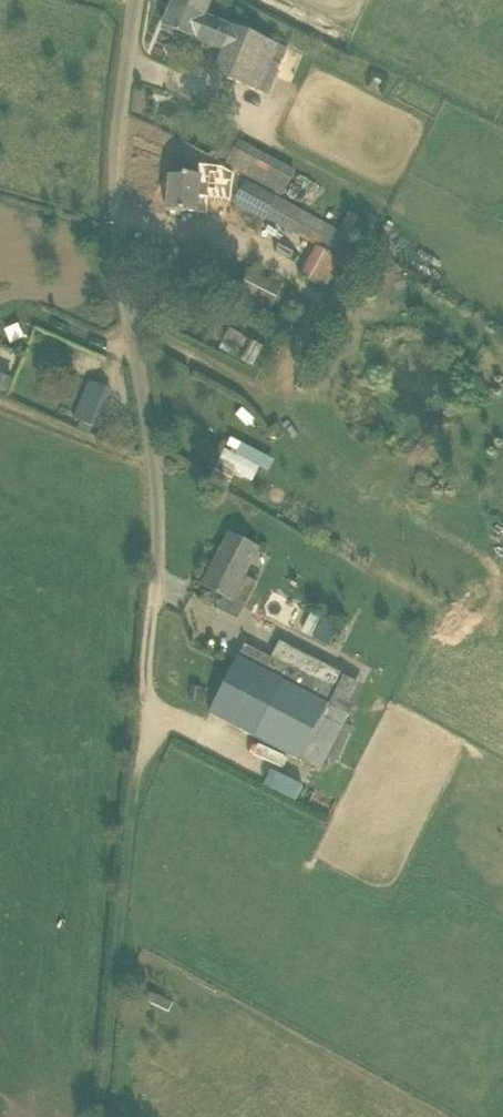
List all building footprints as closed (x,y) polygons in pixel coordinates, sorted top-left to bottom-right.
[(163,27),(223,52),(215,72),(271,95),(290,46),(236,23),(235,27),(207,15),(213,0),(174,0),(163,27)] [(242,139),(228,165),(284,194),(298,168),(242,139)] [(170,176),(166,210),(197,214),(200,194),(221,196),(222,180),(201,178),(201,177),(183,175),(183,177),(170,176)] [(245,182),(236,201),(265,218),(275,199),(245,182)] [(275,199),(265,218),(317,247),(327,229),(327,227),(275,199)] [(327,229),(317,247),(301,277),(327,291),(343,260),(339,257),(348,239),(327,229)] [(239,294),(270,308),(272,309),(283,287),(248,270),(237,293),(239,294)] [(176,334),(171,345),(189,353),(194,341),(176,334)] [(75,420),(80,422),(96,428),(111,390),(90,382),(75,420)] [(237,453),(227,447),(215,470),(232,479),(236,471),(258,483),(272,456),(244,441),(237,453)] [(257,548),(230,534),(203,585),(231,600),(232,599),(245,606),(257,582),(243,575),(257,548)] [(293,631),(306,605),(274,591),(262,617),(293,631)] [(303,633),(332,643),(338,623),(310,614),(303,633)] [(344,674),(280,641),(273,659),(246,645),(210,713),(300,759),(344,674)] [(274,770),(268,785),(301,798),(307,782),(274,770)]
